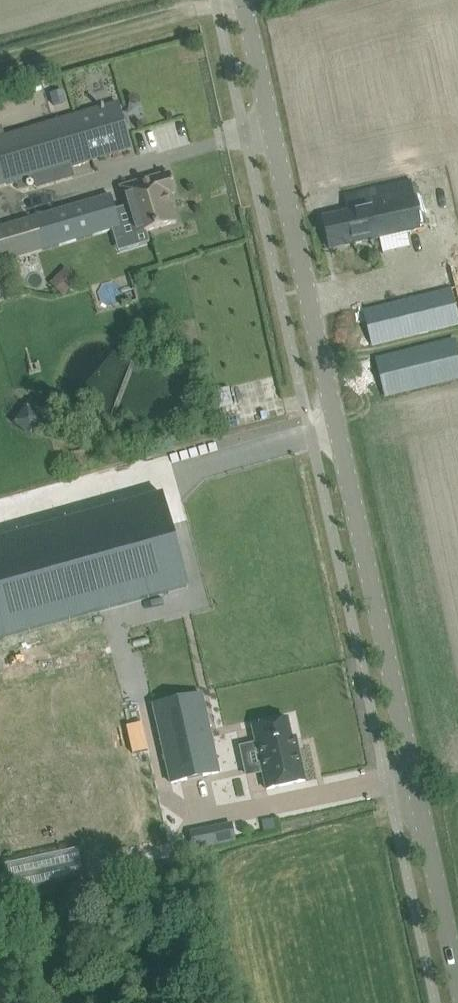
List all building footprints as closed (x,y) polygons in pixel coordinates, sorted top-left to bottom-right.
[(9,185),(17,182),(55,171),(56,171),(131,148),(118,102),(5,136),(2,125),(0,125),(0,187),(9,185)] [(120,227),(112,230),(118,251),(148,243),(145,232),(176,223),(168,194),(176,192),(170,172),(121,187),(126,207),(115,210),(120,227)] [(331,249),(350,245),(422,229),(411,180),(364,191),(345,195),(348,211),(323,217),(331,249)] [(43,250),(112,230),(120,227),(115,210),(110,195),(34,217),(0,227),(0,263),(43,250)] [(64,267),(50,283),(64,295),(78,278),(64,267)] [(392,340),(457,324),(457,318),(451,289),(383,305),(363,311),(373,345),(392,340)] [(405,391),(457,378),(457,352),(455,340),(376,359),(386,396),(405,391)] [(214,389),(219,410),(231,407),(226,386),(214,389)] [(188,587),(162,494),(0,539),(0,639),(188,587)] [(41,632),(44,656),(62,654),(59,630),(41,632)] [(0,682),(0,856),(7,889),(168,857),(128,654),(43,671),(37,642),(0,650),(0,674),(2,682),(0,682)] [(171,783),(219,773),(202,694),(154,705),(171,783)] [(294,749),(288,719),(253,726),(267,790),(306,781),(298,748),(294,749)]
